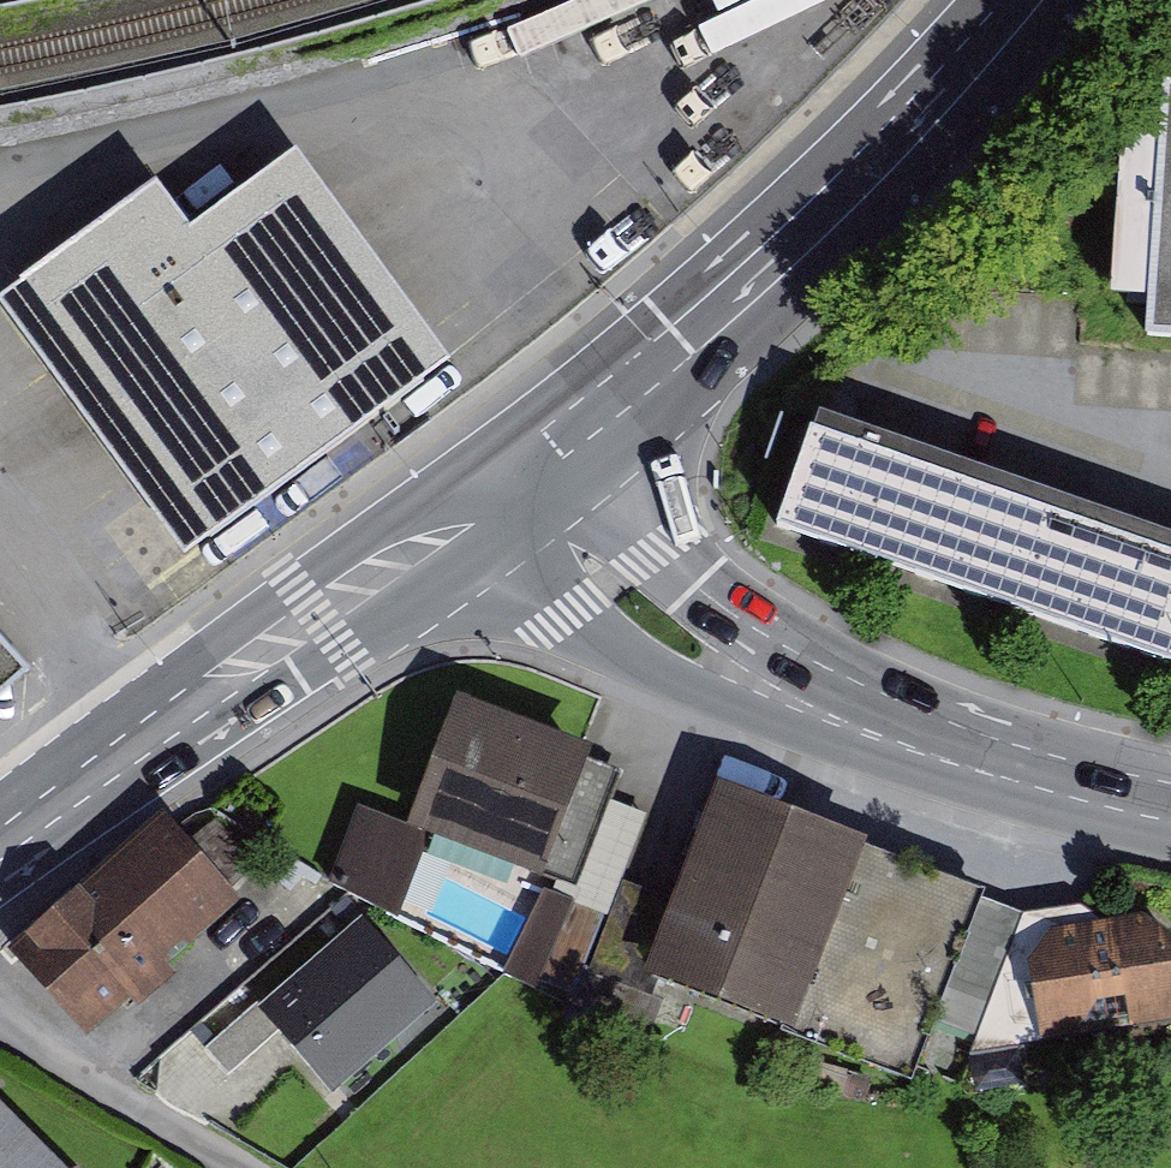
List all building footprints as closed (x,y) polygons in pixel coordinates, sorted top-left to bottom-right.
[(1170,137),(1130,134),(1121,301),(1161,303),(1159,341),(1170,342),(1170,131),(1170,137)] [(312,156),(200,237),(163,188),(10,299),(195,551),(460,357),(312,156)] [(832,417),(791,532),(1170,664),(1170,534),(832,417)] [(39,670),(0,626),(0,704),(39,670)] [(461,706),(415,825),(377,809),(348,874),(410,901),(439,836),(579,889),(625,768),(461,706)] [(875,842),(725,783),(649,974),(800,1033),(875,842)] [(242,908),(167,821),(14,951),(88,1038),(242,908)] [(607,917),(556,891),(516,971),(567,997),(607,917)] [(985,1046),(1056,1037),(1044,953),(1067,950),(1064,929),(1114,922),(1091,904),(1034,911),(985,1046)] [(444,1002),(369,915),(262,1006),(337,1094),(444,1002)] [(1155,937),(1152,917),(1114,922),(1064,929),(1067,950),(1044,953),(1056,1037),(1170,1021),(1170,935),(1155,937)] [(0,1107),(0,1167),(63,1167),(0,1107)]
